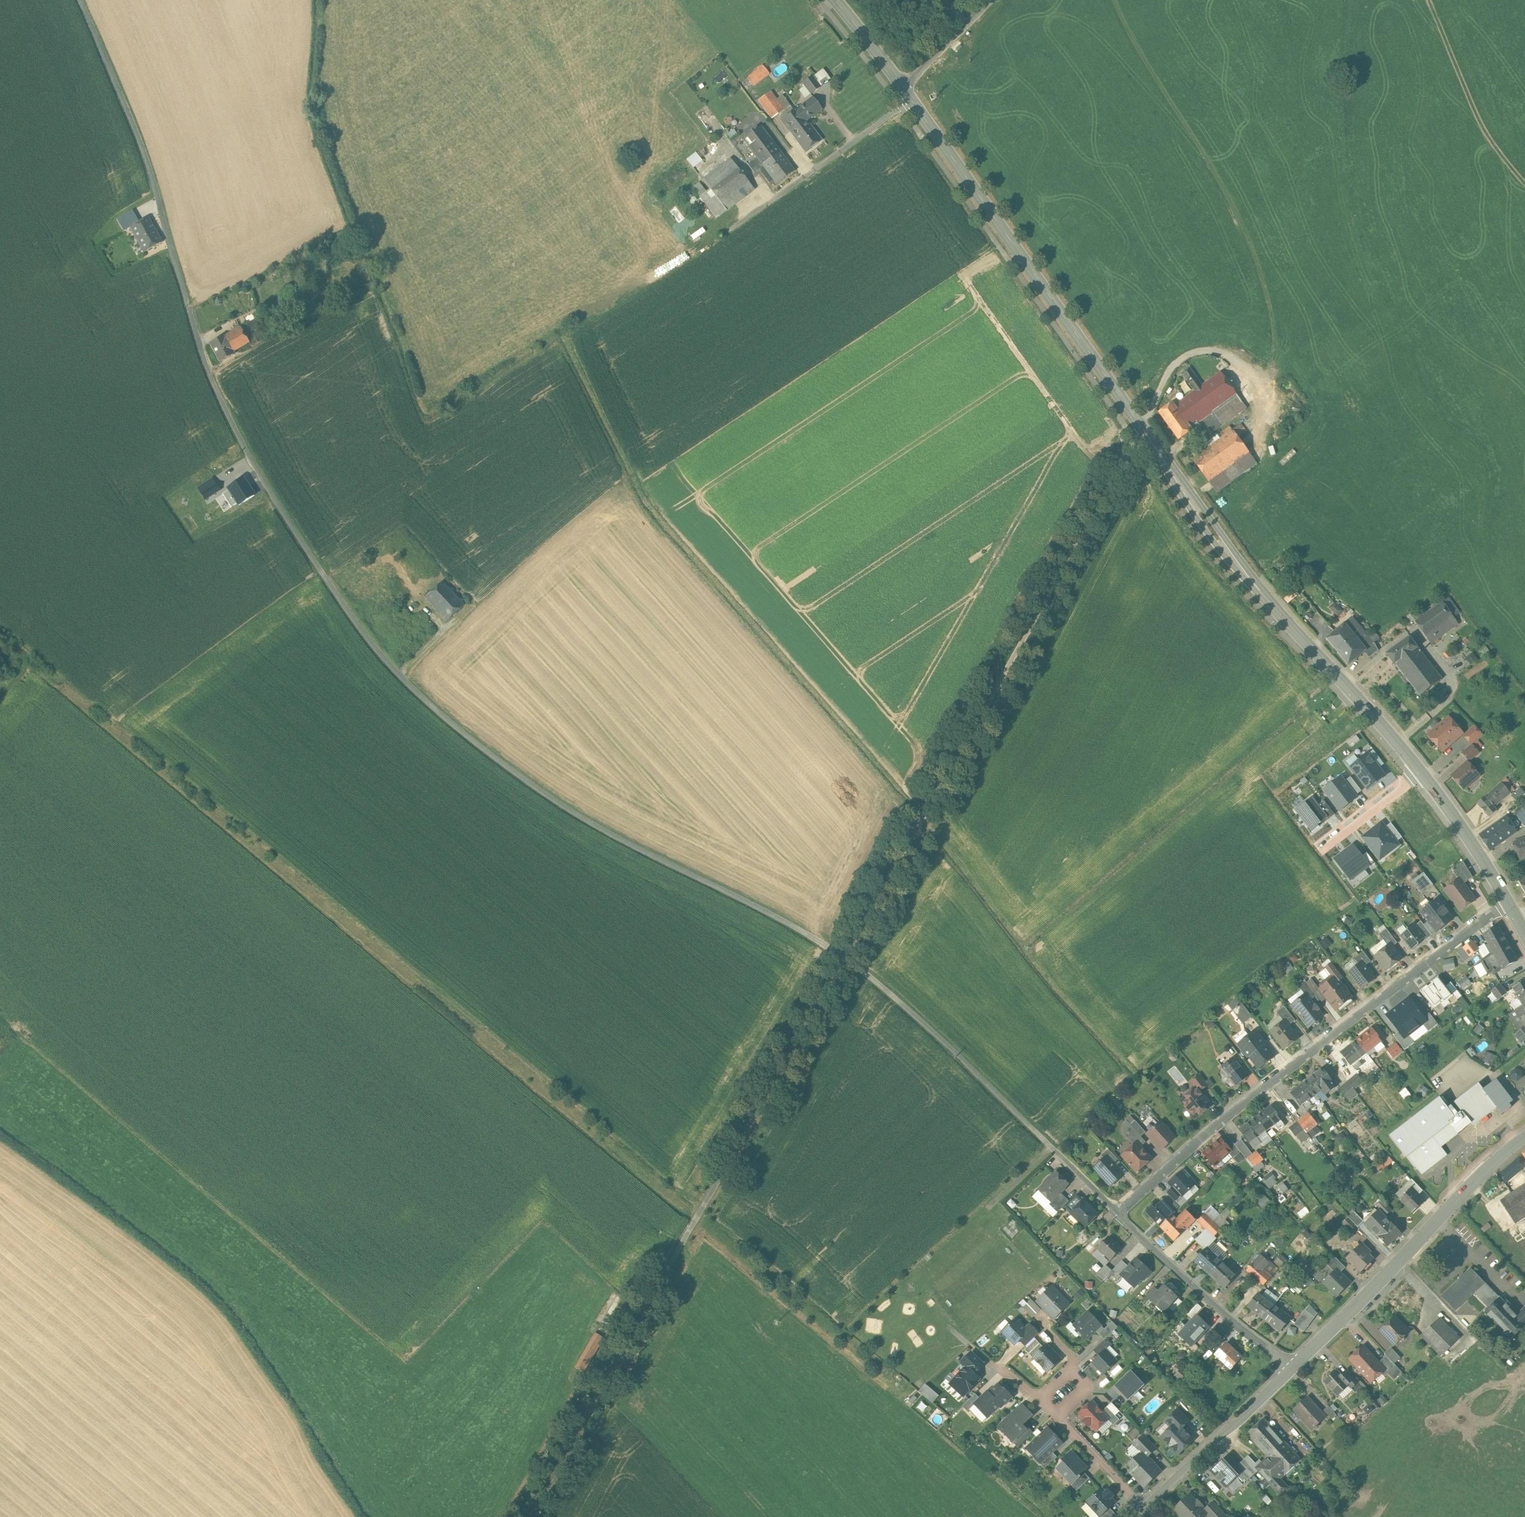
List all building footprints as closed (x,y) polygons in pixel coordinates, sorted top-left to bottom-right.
[(784,60),(773,69),(778,77),(790,68),(784,60)] [(763,65),(747,78),(754,86),(769,73),(763,65)] [(812,76),(802,83),(811,94),(821,87),(812,76)] [(771,92),(759,101),(772,118),(784,109),(771,92)] [(812,97),(798,108),(797,107),(782,118),(791,130),(789,131),(789,132),(805,153),(822,140),(807,121),(822,109),(812,97)] [(780,152),(761,127),(743,140),(757,158),(753,161),(760,170),(764,167),(763,165),(780,152)] [(691,167),(700,159),(694,151),(684,159),(691,167)] [(780,152),(763,165),(764,167),(777,184),(795,171),(781,152),(780,152)] [(732,159),(704,180),(710,188),(738,167),(732,159)] [(753,161),(748,164),(755,174),(760,170),(753,161)] [(738,167),(710,188),(711,189),(719,200),(747,179),(738,167)] [(747,179),(719,200),(727,211),(755,190),(747,179)] [(700,182),(693,187),(700,197),(707,192),(700,182)] [(707,192),(700,197),(717,219),(727,211),(719,200),(711,189),(707,192)] [(145,212),(134,218),(137,223),(147,218),(145,212)] [(162,243),(149,218),(130,228),(143,253),(162,243)] [(701,226),(689,234),(692,239),(704,231),(701,226)] [(241,329),(225,337),(233,352),(249,344),(241,329)] [(225,337),(225,336),(211,343),(220,362),(234,355),(233,352),(225,337)] [(1202,386),(1190,369),(1182,374),(1195,391),(1202,386)] [(1195,391),(1175,405),(1191,428),(1198,423),(1202,421),(1212,413),(1237,395),(1220,373),(1202,386),(1195,391)] [(1237,395),(1212,413),(1222,426),(1246,408),(1237,395)] [(1175,405),(1173,403),(1159,413),(1179,441),(1200,426),(1198,423),(1191,428),(1175,405)] [(1222,426),(1212,413),(1202,421),(1211,434),(1222,426)] [(1240,424),(1232,430),(1238,438),(1246,432),(1240,424)] [(1230,426),(1219,434),(1222,438),(1232,430),(1230,426)] [(1222,438),(1193,460),(1209,482),(1249,453),(1238,438),(1232,430),(1222,438)] [(1249,453),(1209,482),(1217,493),(1257,464),(1249,453)] [(215,477),(199,488),(207,500),(223,489),(215,477)] [(243,478),(228,489),(239,506),(254,495),(243,478)] [(443,581),(425,597),(436,609),(454,594),(443,581)] [(1295,590),(1285,598),(1289,602),(1299,595),(1295,590)] [(454,594),(436,609),(446,620),(464,605),(454,594)] [(1448,599),(1443,602),(1449,611),(1454,608),(1448,599)] [(1443,602),(1415,622),(1431,644),(1459,624),(1449,611),(1443,602)] [(1466,620),(1456,606),(1454,608),(1449,611),(1459,624),(1466,620)] [(1374,643),(1352,617),(1327,639),(1349,665),(1364,652),(1374,644),(1374,643)] [(1410,637),(1387,655),(1395,666),(1397,665),(1420,697),(1443,680),(1418,648),(1410,637)] [(1374,644),(1364,652),(1369,658),(1379,650),(1375,643),(1374,643),(1374,644)] [(1440,725),(1436,721),(1434,720),(1429,725),(1429,727),(1433,731),(1428,735),(1442,751),(1463,733),(1451,719),(1446,723),(1444,721),(1440,725)] [(1475,726),(1464,735),(1471,744),(1483,735),(1475,726)] [(1472,745),(1462,753),(1469,761),(1479,752),(1472,745)] [(1354,754),(1346,761),(1368,789),(1385,776),(1379,768),(1385,764),(1374,749),(1359,761),(1354,754)] [(1479,776),(1467,762),(1452,776),(1464,789),(1479,776)] [(1332,791),(1327,794),(1340,811),(1357,798),(1356,795),(1361,791),(1350,777),(1345,781),(1341,777),(1329,786),(1332,791)] [(1511,785),(1505,779),(1501,782),(1511,793),(1514,790),(1510,785),(1511,785)] [(1501,782),(1492,791),(1501,802),(1511,793),(1501,782)] [(1524,793),(1520,789),(1512,796),(1516,801),(1524,793)] [(1492,791),(1477,804),(1489,818),(1497,811),(1494,808),(1501,802),(1492,791)] [(1312,797),(1295,810),(1312,832),(1335,814),(1324,800),(1318,805),(1312,797)] [(1514,820),(1521,829),(1524,827),(1524,816),(1523,813),(1514,820)] [(1506,816),(1479,835),(1490,851),(1517,832),(1506,816)] [(1381,823),(1363,837),(1376,853),(1379,850),(1384,856),(1399,845),(1396,842),(1402,837),(1391,824),(1385,828),(1381,823)] [(1514,842),(1520,861),(1524,859),(1524,838),(1514,842)] [(1354,845),(1335,859),(1351,880),(1369,865),(1371,867),(1375,863),(1367,852),(1362,856),(1354,845)] [(1473,877),(1463,861),(1452,870),(1459,879),(1463,884),(1473,877)] [(1434,885),(1424,872),(1412,881),(1422,894),(1434,885)] [(1463,884),(1459,879),(1445,890),(1461,910),(1475,899),(1463,884)] [(1381,900),(1374,897),(1371,903),(1377,906),(1381,900)] [(1453,919),(1437,900),(1422,912),(1437,932),(1453,919)] [(1432,935),(1421,921),(1416,925),(1425,938),(1424,938),(1425,940),(1432,935)] [(1416,925),(1414,923),(1407,927),(1409,929),(1401,935),(1412,950),(1419,945),(1418,943),(1424,938),(1425,938),(1416,925)] [(1507,943),(1498,927),(1484,935),(1489,944),(1486,946),(1490,953),(1507,943)] [(1397,943),(1386,928),(1379,934),(1388,946),(1391,944),(1393,946),(1397,943)] [(1479,949),(1472,941),(1463,947),(1470,956),(1479,949)] [(1507,943),(1490,953),(1489,954),(1480,961),(1487,974),(1493,971),(1494,973),(1502,969),(1502,968),(1517,960),(1507,943)] [(1388,946),(1376,956),(1380,962),(1380,964),(1383,968),(1385,968),(1387,970),(1402,958),(1393,946),(1391,944),(1388,946)] [(1371,961),(1364,951),(1354,958),(1359,964),(1362,962),(1365,966),(1371,961)] [(1442,970),(1455,968),(1452,957),(1440,959),(1442,970)] [(1365,966),(1362,962),(1359,964),(1349,972),(1353,977),(1352,979),(1356,984),(1358,983),(1362,989),(1375,979),(1372,975),(1374,974),(1369,968),(1367,969),(1365,966)] [(1343,977),(1332,963),(1325,969),(1333,980),(1336,978),(1338,981),(1343,977)] [(1465,973),(1455,978),(1460,988),(1470,983),(1465,973)] [(1427,985),(1420,990),(1434,1009),(1440,1004),(1444,1009),(1451,1003),(1449,1000),(1453,997),(1453,995),(1438,976),(1431,982),(1431,983),(1428,986),(1427,985)] [(1333,980),(1330,983),(1329,982),(1326,980),(1320,985),(1321,988),(1322,989),(1321,989),(1336,1009),(1351,998),(1338,981),(1336,978),(1333,980)] [(1317,995),(1306,981),(1299,987),(1305,995),(1306,995),(1310,1000),(1317,995)] [(1513,988),(1519,998),(1516,999),(1520,1007),(1524,1004),(1524,982),(1513,988)] [(1507,993),(1500,984),(1491,991),(1498,1000),(1507,993)] [(1305,995),(1300,1000),(1299,1001),(1300,1002),(1293,1007),(1309,1028),(1314,1024),(1315,1024),(1316,1024),(1319,1022),(1319,1021),(1319,1020),(1323,1017),(1318,1010),(1320,1009),(1316,1005),(1315,1006),(1310,1000),(1306,995),(1305,995)] [(1253,1017),(1238,998),(1229,1005),(1243,1024),(1253,1017)] [(1426,1021),(1409,998),(1387,1016),(1404,1038),(1426,1021)] [(1515,1010),(1510,1014),(1519,1030),(1524,1025),(1524,1004),(1520,1007),(1515,1010)] [(1296,1020),(1284,1006),(1277,1012),(1284,1022),(1285,1021),(1289,1026),(1296,1020)] [(1284,1022),(1271,1032),(1285,1049),(1298,1038),(1289,1026),(1285,1021),(1284,1022)] [(1519,1030),(1516,1032),(1523,1041),(1524,1040),(1524,1025),(1519,1030)] [(1371,1028),(1356,1040),(1367,1053),(1374,1047),(1378,1052),(1385,1047),(1381,1042),(1382,1041),(1371,1028)] [(1266,1044),(1256,1031),(1238,1044),(1248,1057),(1250,1056),(1259,1069),(1274,1057),(1265,1045),(1266,1044)] [(1478,1049),(1481,1052),(1488,1045),(1481,1037),(1471,1047),(1475,1052),(1478,1049)] [(1356,1040),(1341,1052),(1351,1065),(1352,1065),(1356,1070),(1362,1065),(1358,1060),(1367,1053),(1356,1040)] [(1396,1043),(1387,1050),(1393,1058),(1402,1051),(1396,1043)] [(1491,1065),(1495,1055),(1486,1052),(1483,1062),(1491,1065)] [(1233,1057),(1222,1066),(1237,1086),(1248,1077),(1233,1057)] [(1322,1068),(1307,1081),(1317,1094),(1325,1088),(1329,1092),(1336,1087),(1332,1082),(1333,1082),(1322,1068)] [(1521,1071),(1515,1068),(1510,1072),(1511,1079),(1517,1081),(1522,1077),(1521,1071)] [(1367,1086),(1357,1074),(1348,1081),(1354,1089),(1357,1087),(1361,1091),(1367,1086)] [(1207,1085),(1199,1075),(1191,1081),(1197,1088),(1199,1091),(1207,1085)] [(1317,1094),(1307,1081),(1307,1080),(1291,1093),(1302,1106),(1306,1111),(1312,1106),(1308,1101),(1317,1094)] [(1348,1081),(1339,1088),(1346,1096),(1354,1089),(1348,1081)] [(1357,1087),(1354,1089),(1359,1094),(1360,1096),(1363,1094),(1361,1091),(1357,1087)] [(1488,1087),(1467,1103),(1462,1097),(1454,1103),(1455,1103),(1470,1123),(1470,1124),(1488,1110),(1499,1102),(1488,1087)] [(1199,1091),(1197,1088),(1182,1100),(1195,1118),(1211,1106),(1199,1091)] [(1359,1094),(1354,1089),(1346,1096),(1350,1102),(1359,1094)] [(1440,1098),(1390,1137),(1406,1158),(1407,1157),(1414,1167),(1415,1166),(1421,1174),(1446,1155),(1440,1147),(1463,1129),(1456,1119),(1448,1108),(1440,1098)] [(1470,1123),(1455,1103),(1448,1108),(1456,1119),(1463,1129),(1470,1123)] [(1281,1120),(1271,1106),(1256,1118),(1266,1131),(1275,1124),(1279,1129),(1284,1125),(1281,1120)] [(1309,1113),(1298,1121),(1304,1129),(1307,1132),(1318,1124),(1309,1113)] [(1256,1118),(1240,1129),(1250,1143),(1251,1142),(1254,1146),(1260,1142),(1257,1138),(1266,1131),(1256,1118)] [(1146,1132),(1135,1120),(1135,1121),(1131,1125),(1134,1129),(1141,1136),(1146,1132)] [(1127,1121),(1122,1125),(1122,1131),(1126,1136),(1134,1129),(1131,1125),(1127,1121)] [(1298,1121),(1289,1128),(1295,1136),(1304,1129),(1298,1121)] [(1169,1129),(1166,1126),(1164,1126),(1161,1122),(1148,1134),(1162,1149),(1175,1138),(1169,1131),(1169,1129)] [(1134,1129),(1126,1136),(1134,1145),(1137,1143),(1141,1147),(1146,1142),(1141,1136),(1134,1129)] [(1236,1145),(1229,1137),(1223,1141),(1231,1151),(1229,1153),(1233,1157),(1240,1151),(1236,1145)] [(1221,1139),(1204,1153),(1208,1159),(1211,1159),(1216,1164),(1229,1153),(1231,1151),(1223,1141),(1221,1139)] [(1253,1155),(1242,1141),(1236,1145),(1240,1151),(1247,1159),(1248,1158),(1253,1155)] [(1141,1147),(1137,1143),(1134,1145),(1123,1155),(1137,1172),(1151,1159),(1141,1147)] [(1120,1162),(1108,1149),(1101,1156),(1105,1159),(1107,1157),(1116,1166),(1120,1162)] [(1253,1155),(1248,1158),(1254,1166),(1263,1159),(1257,1151),(1253,1155)] [(1116,1166),(1107,1157),(1105,1159),(1103,1161),(1103,1164),(1097,1169),(1112,1185),(1123,1175),(1116,1166)] [(1499,1175),(1505,1184),(1524,1167),(1524,1165),(1519,1158),(1499,1175)] [(1262,1176),(1269,1187),(1277,1181),(1271,1171),(1262,1176)] [(1188,1178),(1182,1172),(1171,1182),(1174,1186),(1182,1194),(1176,1201),(1175,1201),(1181,1207),(1194,1195),(1190,1190),(1190,1189),(1196,1184),(1190,1177),(1188,1178)] [(1056,1173),(1052,1177),(1050,1177),(1045,1182),(1045,1184),(1040,1190),(1051,1201),(1060,1192),(1068,1184),(1056,1173)] [(1421,1188),(1412,1179),(1407,1184),(1411,1188),(1411,1187),(1416,1193),(1421,1188)] [(1277,1185),(1283,1192),(1287,1189),(1281,1182),(1277,1185)] [(1500,1201),(1515,1224),(1524,1217),(1524,1185),(1500,1201)] [(1174,1186),(1168,1193),(1176,1201),(1182,1194),(1174,1186)] [(1416,1193),(1411,1187),(1411,1188),(1408,1191),(1407,1191),(1404,1194),(1399,1199),(1413,1213),(1425,1202),(1416,1193)] [(1069,1201),(1060,1192),(1051,1201),(1048,1203),(1058,1213),(1069,1201)] [(1089,1205),(1084,1200),(1072,1212),(1081,1220),(1080,1221),(1080,1223),(1084,1226),(1086,1226),(1098,1214),(1093,1209),(1093,1207),(1091,1205),(1089,1205)] [(1173,1215),(1159,1200),(1147,1212),(1161,1227),(1173,1215)] [(1392,1210),(1382,1200),(1376,1205),(1386,1215),(1392,1210)] [(1304,1207),(1298,1213),(1301,1216),(1307,1211),(1304,1207)] [(1186,1210),(1177,1219),(1173,1215),(1161,1227),(1174,1241),(1186,1229),(1195,1220),(1186,1210)] [(1383,1216),(1378,1211),(1366,1223),(1372,1230),(1378,1224),(1384,1229),(1390,1223),(1383,1216)] [(1364,1221),(1354,1212),(1348,1217),(1349,1218),(1349,1217),(1356,1225),(1358,1227),(1364,1221)] [(1213,1221),(1205,1213),(1198,1221),(1206,1228),(1213,1221)] [(1356,1226),(1348,1218),(1343,1223),(1351,1231),(1356,1226)] [(1213,1221),(1206,1228),(1214,1236),(1221,1229),(1213,1221)] [(1401,1233),(1391,1222),(1390,1223),(1384,1229),(1378,1224),(1372,1230),(1377,1235),(1388,1246),(1401,1233)] [(1121,1249),(1109,1237),(1099,1248),(1111,1260),(1121,1249)] [(1371,1252),(1362,1243),(1347,1258),(1353,1264),(1354,1264),(1362,1272),(1374,1260),(1368,1255),(1371,1252)] [(1222,1262),(1207,1249),(1196,1261),(1210,1274),(1222,1262)] [(1268,1263),(1260,1256),(1254,1262),(1262,1270),(1268,1263)] [(1346,1267),(1336,1258),(1326,1264),(1334,1272),(1336,1269),(1340,1273),(1346,1267)] [(1149,1271),(1136,1259),(1123,1273),(1129,1278),(1127,1280),(1134,1287),(1149,1271)] [(1222,1262),(1210,1274),(1225,1288),(1236,1276),(1222,1262)] [(1254,1262),(1247,1270),(1255,1277),(1262,1270),(1254,1262)] [(1106,1265),(1097,1275),(1104,1280),(1112,1271),(1106,1265)] [(1463,1273),(1459,1277),(1460,1278),(1441,1296),(1456,1311),(1474,1293),(1489,1308),(1500,1298),(1485,1282),(1485,1283),(1471,1268),(1464,1274),(1463,1273)] [(1340,1273),(1336,1269),(1334,1272),(1324,1282),(1338,1296),(1350,1283),(1340,1273)] [(1262,1270),(1255,1277),(1264,1285),(1270,1277),(1262,1270)] [(1112,1271),(1104,1280),(1109,1286),(1118,1276),(1112,1271)] [(1165,1285),(1159,1292),(1155,1288),(1147,1297),(1163,1313),(1169,1307),(1178,1297),(1165,1285)] [(1053,1287),(1050,1290),(1049,1289),(1046,1289),(1044,1291),(1044,1293),(1045,1295),(1038,1302),(1054,1318),(1069,1304),(1053,1287)] [(1267,1289),(1262,1296),(1259,1293),(1248,1307),(1264,1319),(1274,1306),(1275,1305),(1274,1305),(1279,1299),(1267,1289)] [(1178,1297),(1169,1307),(1174,1312),(1183,1302),(1178,1297)] [(1500,1298),(1489,1308),(1485,1312),(1511,1339),(1524,1326),(1524,1308),(1517,1315),(1500,1298)] [(1032,1300),(1023,1308),(1032,1318),(1041,1310),(1032,1300)] [(1290,1318),(1274,1306),(1264,1319),(1280,1331),(1290,1318)] [(1305,1310),(1294,1324),(1304,1332),(1315,1317),(1305,1310)] [(1105,1329),(1088,1312),(1074,1326),(1077,1329),(1075,1331),(1081,1337),(1083,1335),(1087,1339),(1096,1331),(1099,1334),(1105,1329)] [(1186,1327),(1179,1335),(1191,1346),(1209,1326),(1197,1315),(1186,1327)] [(1409,1332),(1395,1317),(1390,1322),(1388,1322),(1386,1324),(1385,1326),(1380,1331),(1394,1346),(1399,1342),(1402,1342),(1404,1340),(1404,1336),(1409,1332)] [(1459,1338),(1440,1318),(1421,1336),(1441,1356),(1459,1338)] [(1025,1329),(1016,1319),(1003,1331),(1009,1338),(1011,1337),(1017,1343),(1020,1340),(1033,1327),(1030,1324),(1025,1329)] [(1105,1329),(1099,1334),(1105,1340),(1107,1338),(1118,1327),(1112,1322),(1105,1329)] [(1181,1322),(1174,1330),(1179,1335),(1186,1327),(1181,1322)] [(1033,1327),(1020,1340),(1026,1346),(1039,1334),(1033,1327)] [(586,1372),(606,1337),(597,1331),(577,1366),(586,1372)] [(1105,1340),(1094,1351),(1099,1356),(1106,1350),(1112,1344),(1107,1338),(1105,1340)] [(1036,1339),(1025,1349),(1033,1358),(1034,1357),(1044,1348),(1036,1339)] [(1243,1357),(1227,1343),(1220,1350),(1222,1352),(1217,1357),(1231,1370),(1243,1357)] [(1061,1360),(1047,1345),(1044,1348),(1034,1357),(1048,1372),(1061,1360)] [(1378,1363),(1363,1347),(1350,1359),(1372,1382),(1385,1371),(1385,1370),(1378,1363)] [(1401,1358),(1391,1347),(1385,1353),(1387,1355),(1394,1364),(1401,1358)] [(1099,1356),(1093,1362),(1104,1374),(1117,1362),(1106,1350),(1099,1356)] [(971,1353),(962,1363),(966,1367),(950,1384),(964,1396),(970,1389),(971,1390),(976,1384),(975,1384),(980,1379),(975,1374),(984,1365),(971,1353)] [(1394,1364),(1387,1355),(1378,1363),(1385,1370),(1385,1371),(1387,1374),(1392,1369),(1396,1366),(1394,1364)] [(1401,1371),(1396,1366),(1392,1369),(1397,1375),(1401,1371)] [(1188,1373),(1182,1368),(1175,1376),(1180,1381),(1188,1373)] [(1358,1382),(1348,1370),(1341,1377),(1349,1385),(1351,1388),(1358,1382)] [(1337,1371),(1325,1382),(1338,1395),(1349,1385),(1341,1377),(1337,1371)] [(1132,1372),(1116,1387),(1129,1400),(1133,1396),(1139,1391),(1139,1390),(1144,1385),(1132,1372)] [(923,1383),(916,1391),(931,1403),(938,1395),(923,1383)] [(999,1384),(989,1393),(988,1392),(980,1399),(975,1404),(988,1417),(1000,1406),(1001,1407),(1012,1397),(1005,1390),(1004,1390),(999,1384)] [(975,1394),(963,1406),(968,1411),(975,1404),(980,1399),(975,1394)] [(1092,1400),(1095,1404),(1096,1403),(1100,1409),(1108,1404),(1102,1394),(1092,1400)] [(1326,1417),(1308,1397),(1294,1410),(1312,1429),(1326,1417)] [(1102,1412),(1092,1402),(1080,1413),(1086,1419),(1083,1421),(1084,1422),(1088,1426),(1089,1427),(1091,1425),(1097,1431),(1108,1420),(1109,1419),(1102,1412)] [(1022,1405),(999,1427),(1014,1442),(1027,1430),(1022,1425),(1033,1416),(1022,1405)] [(1337,1415),(1329,1406),(1324,1410),(1332,1419),(1337,1415)] [(1120,1420),(1108,1407),(1102,1412),(1109,1419),(1108,1420),(1114,1425),(1120,1420)] [(1187,1423),(1176,1411),(1166,1421),(1172,1427),(1177,1422),(1182,1428),(1187,1423)] [(1264,1419),(1247,1434),(1260,1448),(1264,1445),(1262,1442),(1275,1431),(1264,1419)] [(1182,1428),(1177,1422),(1172,1427),(1161,1437),(1169,1446),(1170,1445),(1179,1454),(1194,1440),(1189,1434),(1188,1435),(1185,1431),(1182,1428)] [(1049,1428),(1032,1444),(1029,1448),(1035,1455),(1033,1456),(1040,1463),(1052,1452),(1051,1451),(1056,1446),(1057,1447),(1061,1444),(1054,1436),(1056,1435),(1049,1428)] [(1027,1430),(1014,1442),(1018,1447),(1031,1435),(1027,1430)] [(1275,1431),(1262,1442),(1264,1445),(1260,1448),(1268,1457),(1284,1475),(1301,1460),(1275,1431)] [(1156,1449),(1143,1436),(1134,1444),(1142,1452),(1147,1457),(1156,1449)] [(1052,1452),(1040,1463),(1045,1469),(1057,1457),(1052,1452)] [(1078,1460),(1079,1459),(1072,1452),(1063,1460),(1064,1462),(1057,1468),(1072,1484),(1080,1477),(1079,1475),(1083,1471),(1086,1468),(1078,1460)] [(1147,1457),(1142,1452),(1130,1464),(1133,1467),(1130,1471),(1145,1487),(1161,1472),(1147,1457)] [(1284,1475),(1268,1457),(1256,1468),(1281,1496),(1289,1489),(1281,1479),(1284,1475)] [(1238,1476),(1223,1460),(1211,1471),(1226,1487),(1238,1476)] [(1083,1471),(1079,1475),(1080,1477),(1072,1484),(1071,1484),(1077,1491),(1090,1478),(1083,1471)] [(1097,1516),(1102,1516),(1115,1503),(1111,1499),(1113,1497),(1106,1491),(1104,1493),(1100,1489),(1085,1505),(1097,1516)] [(1189,1495),(1174,1509),(1182,1516),(1204,1516),(1207,1514),(1204,1510),(1201,1507),(1202,1506),(1197,1501),(1196,1502),(1189,1495)] [(1213,1502),(1204,1510),(1207,1514),(1210,1516),(1224,1516),(1225,1516),(1213,1502)]
